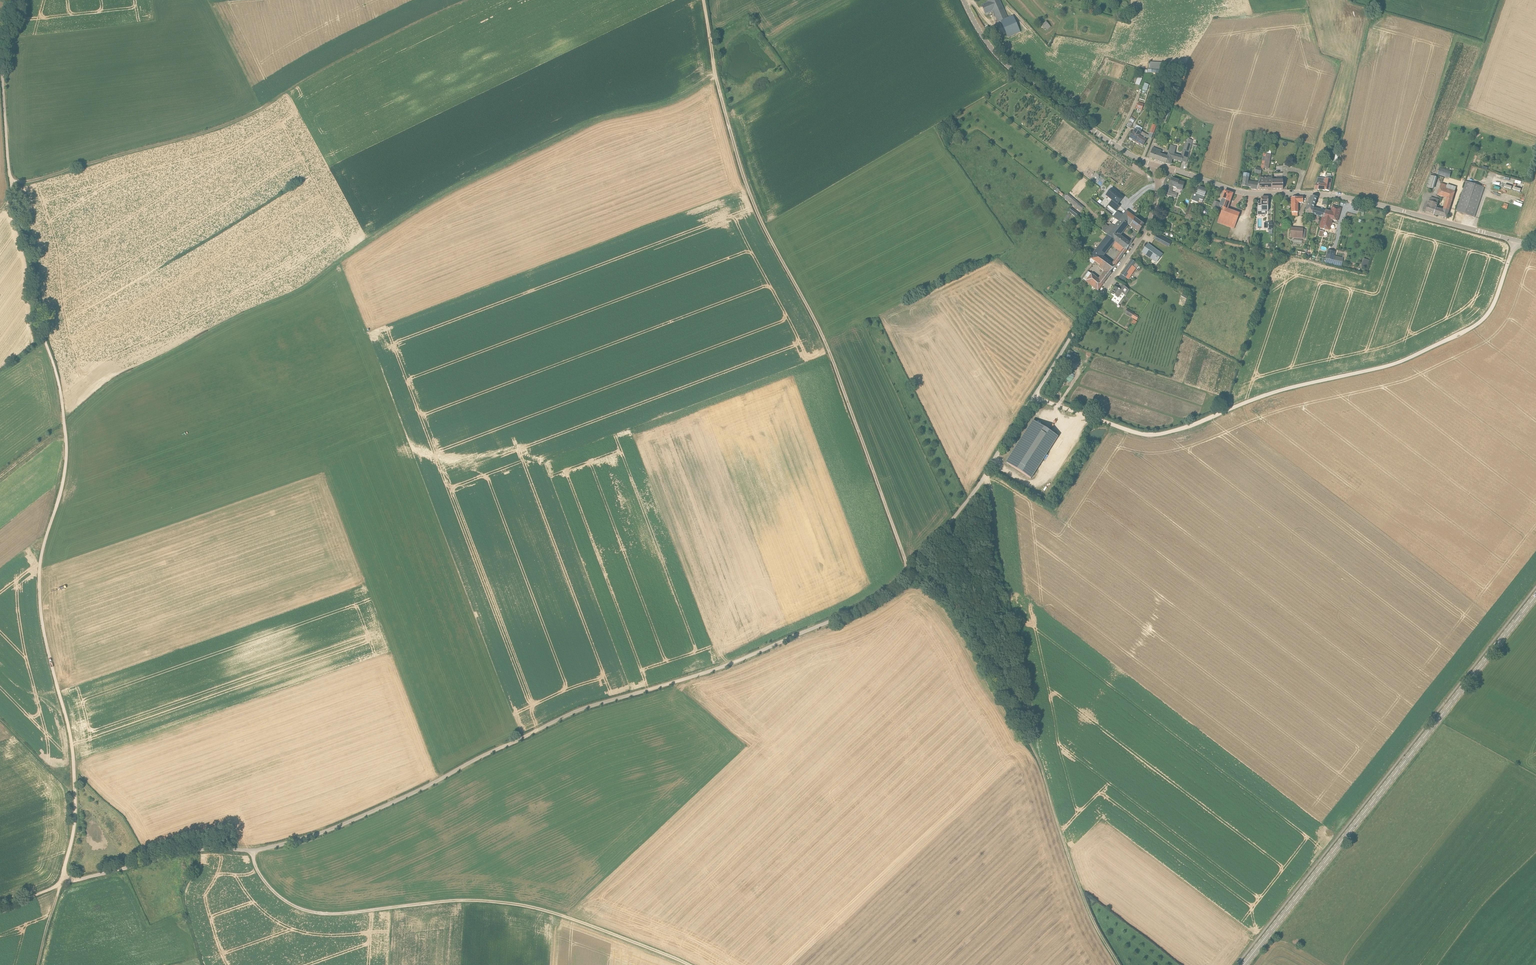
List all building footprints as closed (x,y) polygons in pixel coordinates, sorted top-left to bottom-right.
[(981,5),(985,14),(993,10),(998,22),(1000,21),(1011,20),(1000,0),(988,0),(989,2),(981,5)] [(1003,24),(1011,40),(1023,34),(1016,18),(1011,20),(1003,24)] [(1047,31),(1051,27),(1047,21),(1042,25),(1047,31)] [(1150,62),(1150,69),(1148,69),(1148,72),(1162,72),(1162,62),(1150,62)] [(1134,129),(1129,138),(1132,140),(1132,141),(1136,143),(1141,133),(1138,131),(1134,129)] [(1143,146),(1148,137),(1141,133),(1136,143),(1139,145),(1140,144),(1143,146)] [(1183,157),(1180,157),(1174,155),(1176,147),(1170,146),(1169,149),(1168,154),(1167,157),(1168,157),(1166,163),(1170,165),(1170,164),(1172,159),(1181,161),(1182,161),(1183,157)] [(1266,153),(1265,160),(1263,168),(1264,168),(1268,169),(1271,154),(1272,146),(1269,146),(1266,153)] [(1151,151),(1149,157),(1166,163),(1168,157),(1167,157),(1151,151)] [(1263,168),(1265,160),(1263,159),(1261,169),(1256,168),(1255,173),(1260,174),(1262,169),(1263,170),(1264,168),(1263,168)] [(1438,174),(1448,177),(1449,171),(1440,168),(1438,174)] [(1259,182),(1248,181),(1249,175),(1244,174),(1242,186),(1247,187),(1251,187),(1250,189),(1257,190),(1258,185),(1259,182)] [(1433,189),(1437,177),(1431,175),(1427,187),(1433,189)] [(1257,190),(1272,190),(1272,180),(1272,178),(1260,178),(1259,182),(1258,185),(1257,190)] [(1170,186),(1169,189),(1171,190),(1172,187),(1176,188),(1176,189),(1182,190),(1184,183),(1178,182),(1179,181),(1171,179),(1169,186),(1170,186)] [(1324,182),(1316,181),(1314,189),(1318,189),(1318,190),(1329,191),(1331,180),(1325,179),(1324,182)] [(1283,180),(1272,180),(1272,190),(1283,189),(1283,180)] [(1456,211),(1474,217),(1484,187),(1473,184),(1474,181),(1471,180),(1471,183),(1466,181),(1456,211)] [(1436,208),(1434,214),(1447,218),(1456,187),(1447,185),(1447,186),(1442,184),(1437,195),(1443,197),(1447,198),(1443,210),(1436,208)] [(1203,200),(1207,190),(1199,187),(1197,193),(1194,192),(1191,200),(1198,203),(1199,199),(1203,200)] [(1117,204),(1122,198),(1123,197),(1121,195),(1121,196),(1116,193),(1117,192),(1115,190),(1114,191),(1112,189),(1106,196),(1111,200),(1108,205),(1113,209),(1116,211),(1119,206),(1117,204)] [(1227,209),(1232,194),(1224,191),(1222,199),(1225,200),(1223,203),(1224,203),(1217,222),(1221,223),(1221,224),(1234,229),(1239,214),(1227,209)] [(1082,211),(1085,206),(1068,194),(1064,199),(1082,211)] [(1258,206),(1258,211),(1268,211),(1268,206),(1268,197),(1261,197),(1261,206),(1258,206)] [(1303,197),(1291,197),(1291,204),(1291,213),(1297,213),(1298,203),(1303,202),(1303,197)] [(1317,198),(1311,197),(1305,212),(1321,217),(1319,226),(1320,226),(1323,217),(1325,212),(1324,212),(1313,209),(1317,198)] [(1426,211),(1434,214),(1436,208),(1439,200),(1430,197),(1426,211)] [(1069,211),(1076,217),(1079,213),(1072,207),(1069,211)] [(1336,221),(1337,221),(1339,215),(1338,215),(1340,210),(1332,207),(1330,213),(1325,211),(1324,212),(1325,212),(1323,217),(1320,226),(1320,227),(1324,229),(1324,230),(1324,229),(1329,230),(1330,224),(1331,221),(1332,221),(1333,221),(1336,221)] [(1121,219),(1123,216),(1117,211),(1116,214),(1113,217),(1116,219),(1119,221),(1121,219)] [(1123,216),(1121,219),(1129,225),(1128,225),(1130,226),(1136,219),(1127,212),(1123,216)] [(1122,233),(1128,225),(1129,225),(1121,219),(1119,221),(1116,219),(1111,224),(1122,233)] [(1138,233),(1144,225),(1136,219),(1130,226),(1138,233)] [(1169,225),(1160,222),(1158,228),(1167,231),(1169,225)] [(1126,250),(1131,244),(1120,235),(1122,233),(1111,224),(1109,227),(1107,225),(1102,231),(1107,235),(1126,250)] [(1290,237),(1302,238),(1303,229),(1290,228),(1290,237)] [(1116,264),(1119,261),(1116,259),(1112,264),(1103,256),(1105,254),(1112,245),(1121,252),(1119,254),(1120,254),(1118,256),(1121,257),(1126,250),(1107,235),(1090,258),(1095,262),(1100,265),(1102,263),(1111,270),(1116,264)] [(1142,252),(1154,261),(1160,253),(1147,244),(1142,252)] [(1297,251),(1296,256),(1305,258),(1305,253),(1306,249),(1303,249),(1302,252),(1297,251)] [(1325,258),(1333,260),(1342,262),(1343,258),(1334,256),(1335,252),(1327,250),(1325,258)] [(1367,269),(1370,260),(1364,258),(1361,267),(1367,269)] [(1131,260),(1119,277),(1124,280),(1126,277),(1128,279),(1138,265),(1136,263),(1137,263),(1131,260)] [(1093,287),(1098,291),(1111,273),(1110,273),(1111,270),(1102,263),(1100,265),(1098,267),(1104,271),(1098,279),(1087,271),(1082,278),(1093,287)] [(1129,290),(1122,285),(1119,289),(1116,287),(1111,294),(1114,296),(1111,300),(1118,305),(1125,295),(1125,296),(1129,290)] [(1131,317),(1136,320),(1138,317),(1133,314),(1134,313),(1127,309),(1124,313),(1131,317)] [(1074,367),(1070,372),(1075,375),(1078,370),(1074,367)] [(1058,435),(1032,420),(1007,463),(1033,478),(1058,435)]
